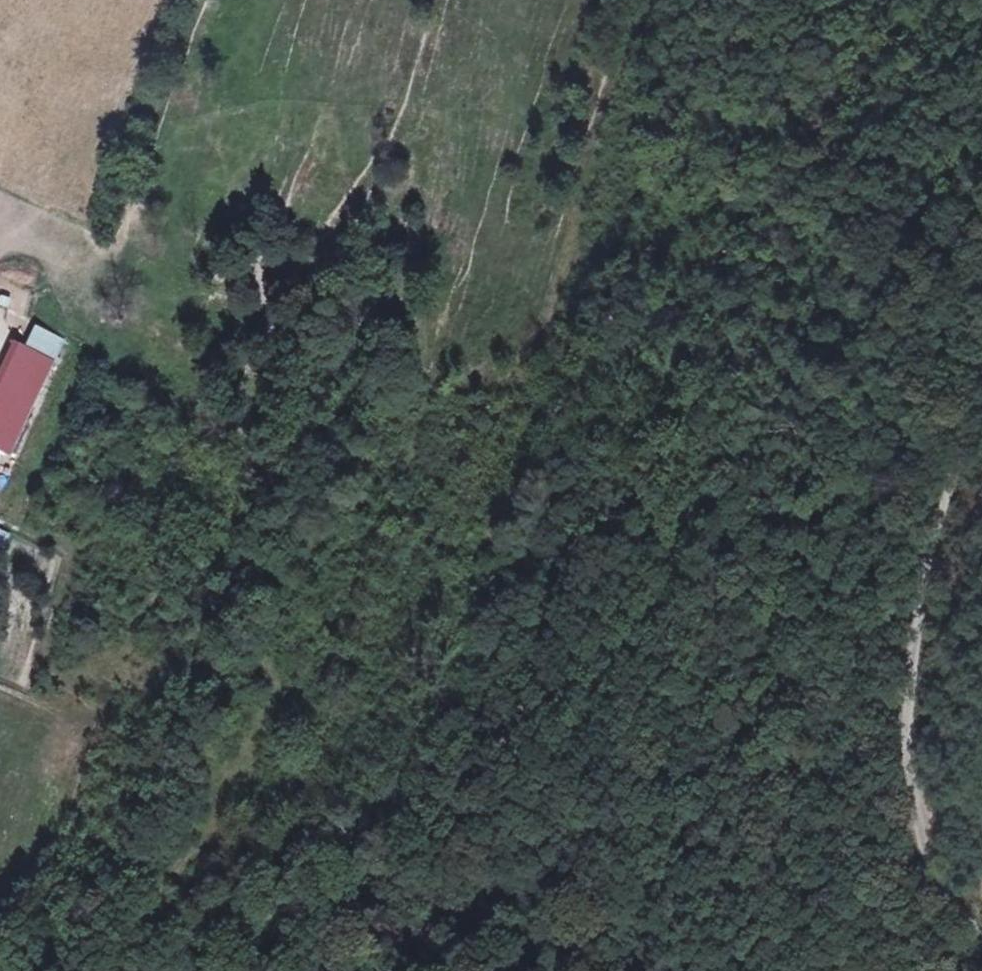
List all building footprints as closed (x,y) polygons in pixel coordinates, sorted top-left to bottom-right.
[(21,345),(0,391),(0,446),(13,452),(55,360),(21,345)] [(9,532),(0,528),(0,556),(9,532)]
